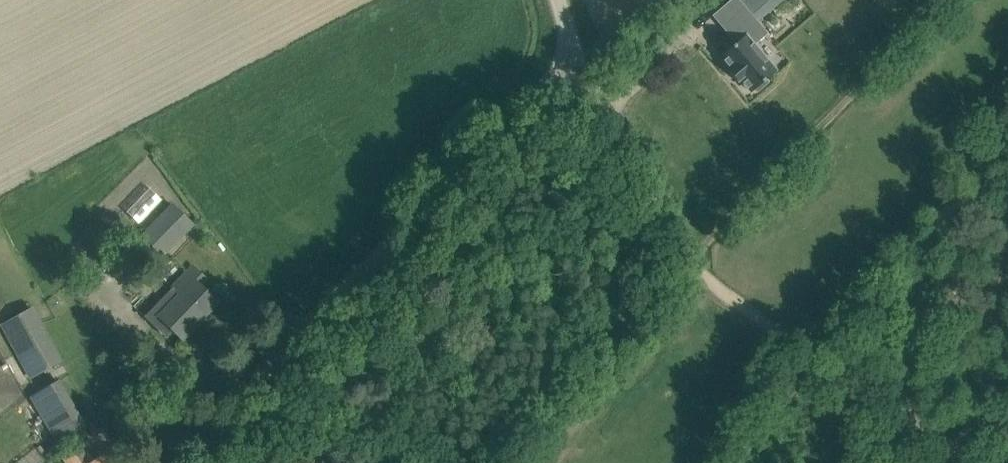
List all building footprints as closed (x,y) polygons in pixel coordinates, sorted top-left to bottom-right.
[(719,56),(720,57),(730,70),(729,71),(737,81),(739,80),(746,88),(750,93),(755,89),(757,92),(767,84),(770,82),(767,79),(777,71),(778,69),(766,55),(756,43),(769,33),(759,21),(753,14),(770,0),(730,0),(726,3),(735,13),(726,21),(721,25),(735,42),(719,56)] [(126,210),(136,220),(159,199),(149,189),(126,210)] [(141,235),(161,255),(191,225),(171,205),(141,235)] [(206,278),(193,266),(193,265),(171,288),(179,296),(160,316),(182,337),(199,320),(198,318),(203,312),(205,314),(217,301),(200,284),(206,278)] [(1,325),(31,375),(61,358),(32,307),(1,325)] [(31,399),(54,436),(80,419),(57,383),(31,399)] [(89,462),(131,462),(119,443),(89,462)] [(73,451),(62,458),(65,462),(81,462),(73,451)]
